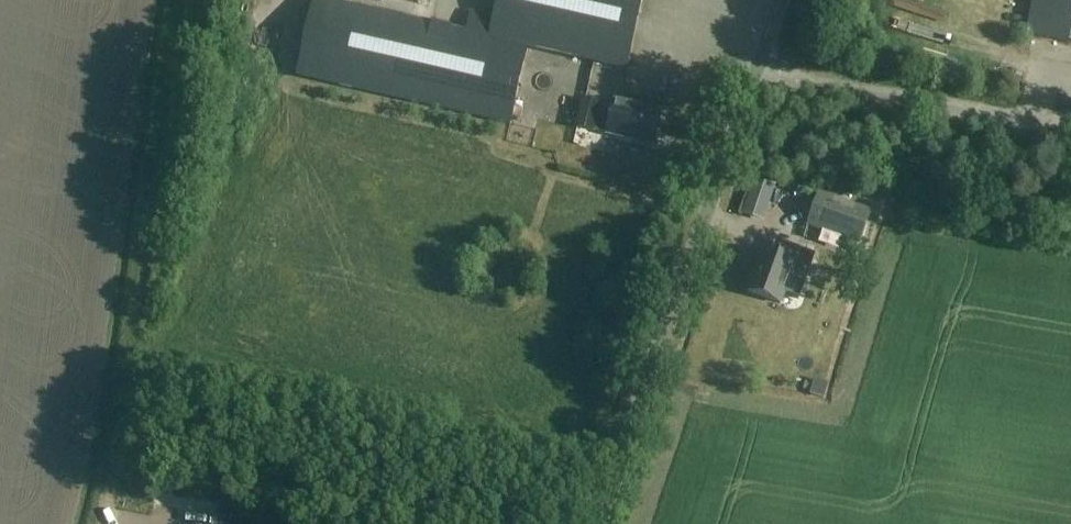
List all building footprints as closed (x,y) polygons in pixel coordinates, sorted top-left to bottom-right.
[(453,28),(454,26),(432,21),(432,23),(336,0),(315,0),(298,77),(512,125),(529,48),(628,70),(644,0),(499,0),(495,16),(470,11),(466,30),(453,28)] [(1028,36),(1070,44),(1070,0),(1034,0),(1028,36)] [(913,39),(913,49),(939,49),(939,39),(913,39)] [(585,99),(578,128),(595,132),(596,130),(608,133),(607,134),(655,146),(663,112),(614,100),(611,113),(600,110),(602,103),(585,99)] [(869,215),(818,197),(809,223),(860,241),(869,215)] [(764,251),(753,280),(802,298),(810,277),(796,272),(803,251),(777,242),(773,254),(764,251)]
